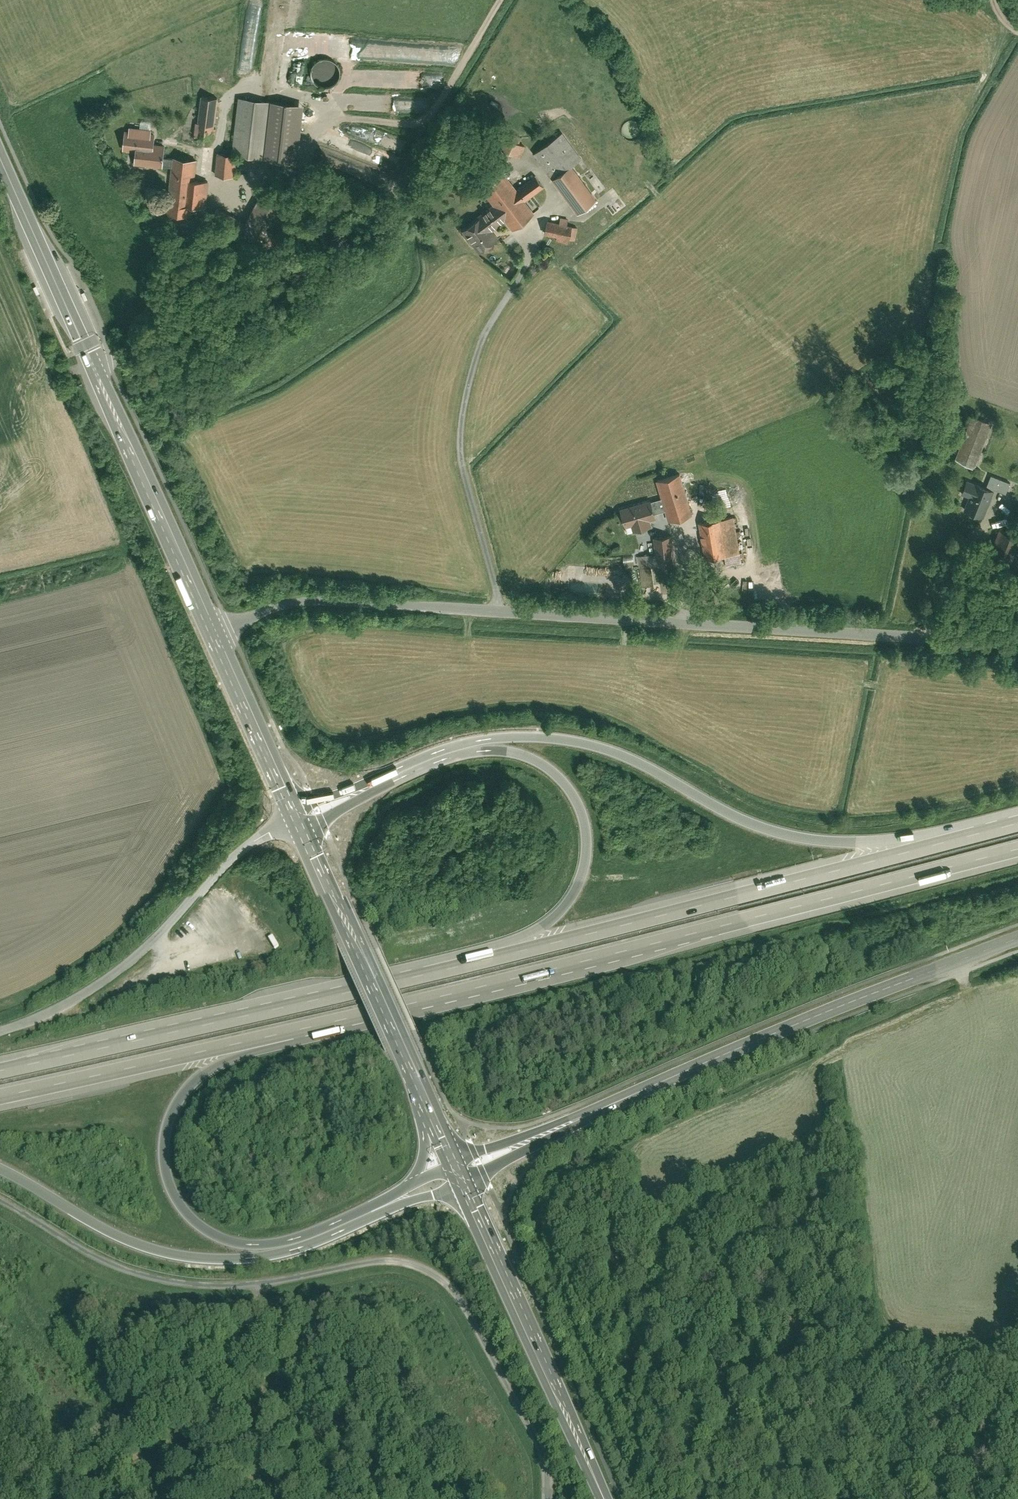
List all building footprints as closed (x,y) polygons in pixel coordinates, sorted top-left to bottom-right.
[(320,62),(317,69),(314,78),(332,85),(338,69),(320,62)] [(218,96),(203,94),(199,134),(214,136),(218,96)] [(238,153),(266,156),(272,100),(240,96),(234,153),(238,153)] [(304,103),(272,100),(266,156),(299,159),(304,103)] [(137,150),(136,162),(164,165),(166,143),(156,141),(157,133),(153,132),(153,127),(131,125),(131,128),(126,128),(124,149),(137,150)] [(564,130),(536,151),(555,177),(574,163),(583,156),(564,130)] [(526,143),(506,136),(502,148),(521,155),(526,143)] [(219,152),(217,174),(236,175),(238,153),(234,153),(219,152)] [(197,158),(174,156),(169,211),(192,213),(193,204),(195,178),(197,158)] [(598,197),(574,163),(555,177),(580,210),(598,197)] [(505,168),(483,184),(497,203),(508,217),(514,226),(536,210),(526,197),(544,183),(537,174),(519,187),(505,168)] [(195,178),(193,204),(207,205),(210,180),(195,178)] [(294,205),(266,188),(248,217),(277,235),(294,205)] [(508,217),(497,203),(463,227),(480,250),(499,236),(493,228),(508,217)] [(561,221),(550,218),(547,231),(559,234),(558,239),(569,241),(570,237),(576,238),(579,226),(569,223),(570,217),(563,216),(561,221)] [(258,271),(265,287),(275,283),(271,275),(272,275),(269,266),(258,271)] [(955,459),(975,468),(993,424),(973,416),(955,459)] [(681,472),(659,479),(664,496),(667,508),(670,518),(693,512),(681,472)] [(991,476),(987,486),(1005,494),(1010,483),(991,476)] [(970,497),(965,509),(984,516),(994,492),(968,481),(963,494),(970,497)] [(664,496),(654,499),(658,511),(667,508),(664,496)] [(653,498),(622,507),(627,525),(634,523),(635,529),(653,524),(652,518),(658,516),(653,498)] [(733,517),(702,522),(709,564),(740,560),(733,517)] [(999,528),(988,553),(1010,563),(1017,545),(1017,537),(999,528)] [(674,534),(655,536),(657,554),(658,564),(677,561),(674,534)] [(657,554),(638,556),(639,566),(658,564),(657,554)]
